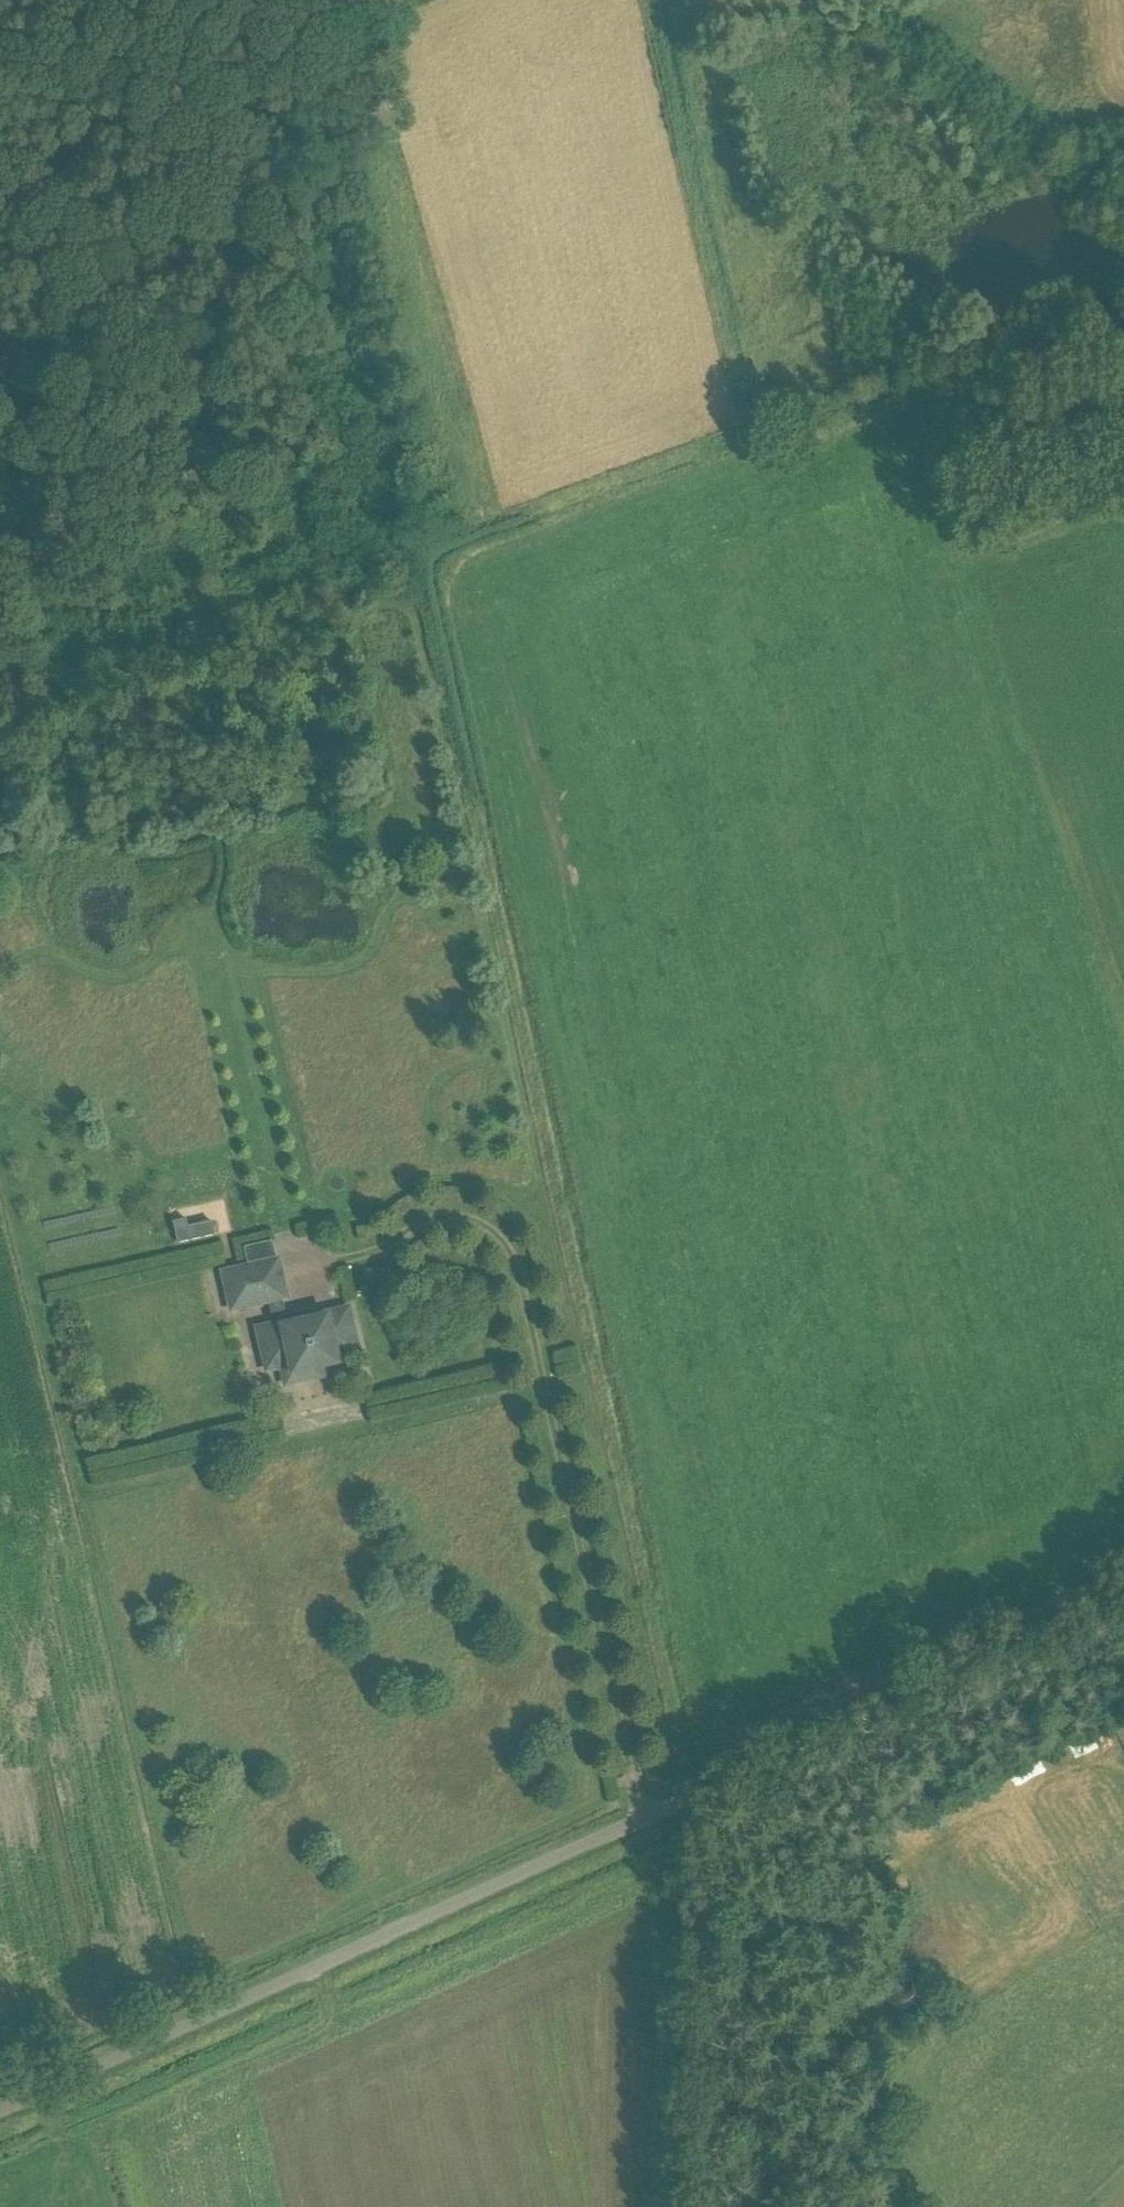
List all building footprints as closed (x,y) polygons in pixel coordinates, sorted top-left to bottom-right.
[(179,1243),(192,1240),(189,1226),(187,1218),(176,1221),(174,1221),(179,1243)] [(225,1272),(233,1308),(271,1299),(277,1327),(265,1330),(269,1346),(264,1347),(269,1368),(293,1363),(297,1380),(319,1375),(317,1366),(339,1361),(337,1353),(358,1348),(353,1327),(358,1326),(354,1307),(316,1316),(316,1314),(288,1320),(283,1297),(287,1296),(279,1260),(225,1272)] [(1063,1770),(1105,1758),(1101,1745),(1059,1756),(1063,1770)]
